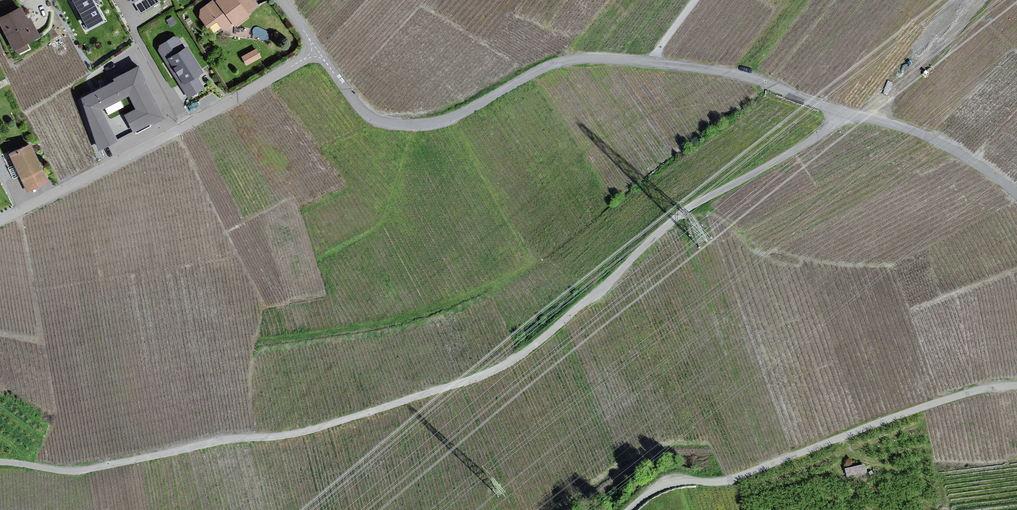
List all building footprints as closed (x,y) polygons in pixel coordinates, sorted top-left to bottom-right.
[(86,31),(103,22),(90,0),(69,0),(86,31)] [(199,22),(215,39),(232,26),(237,28),(247,20),(248,17),(258,7),(253,0),(214,0),(199,11),(199,22)] [(0,17),(0,28),(15,56),(30,50),(28,45),(39,39),(29,17),(25,20),(19,6),(0,17)] [(158,46),(156,52),(188,100),(204,90),(196,76),(201,74),(186,47),(184,48),(179,39),(171,39),(158,46)] [(241,53),(246,62),(262,54),(257,45),(241,53)] [(162,117),(137,70),(82,98),(99,150),(116,142),(100,109),(130,94),(138,110),(126,116),(134,132),(162,117)] [(29,144),(7,154),(24,189),(46,179),(29,144)] [(864,463),(846,466),(848,475),(866,471),(864,463)]
